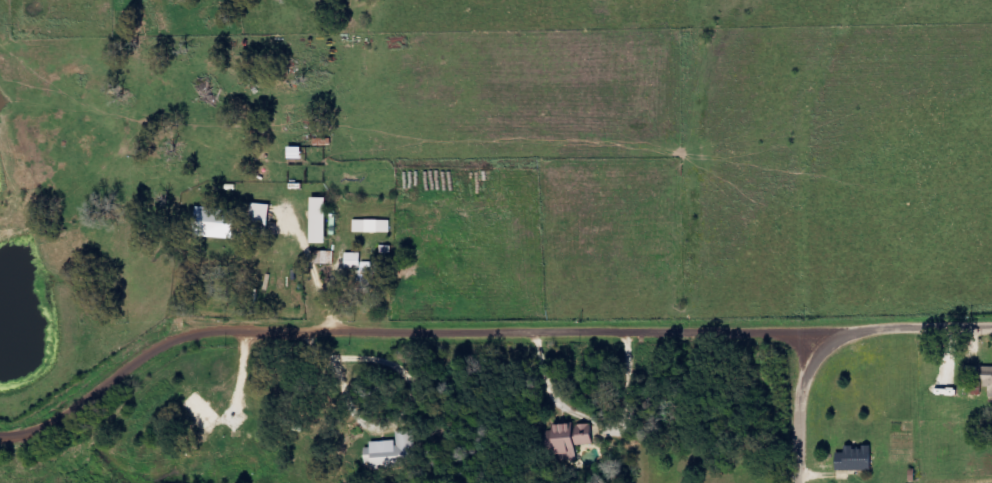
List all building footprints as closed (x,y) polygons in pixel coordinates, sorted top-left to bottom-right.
[(326,198),(310,198),(310,244),(325,244),(326,198)] [(270,206),(252,202),(249,223),(267,227),(270,206)] [(235,239),(236,209),(195,208),(193,237),(235,239)] [(391,221),(354,220),(354,232),(391,233),(391,221)] [(336,252),(316,252),(316,264),(335,264),(336,252)] [(346,269),(362,269),(362,285),(384,285),(383,262),(361,263),(361,253),(346,253),(346,269)] [(981,367),(981,382),(977,381),(976,395),(982,395),(982,390),(991,390),(991,367),(981,367)] [(183,403),(207,429),(220,417),(196,391),(183,403)] [(573,446),(590,445),(590,424),(547,426),(549,462),(574,461),(573,446)] [(394,432),(395,442),(367,444),(368,466),(414,464),(412,431),(394,432)] [(872,448),(845,448),(845,453),(836,453),(836,470),(871,471),(872,448)]
